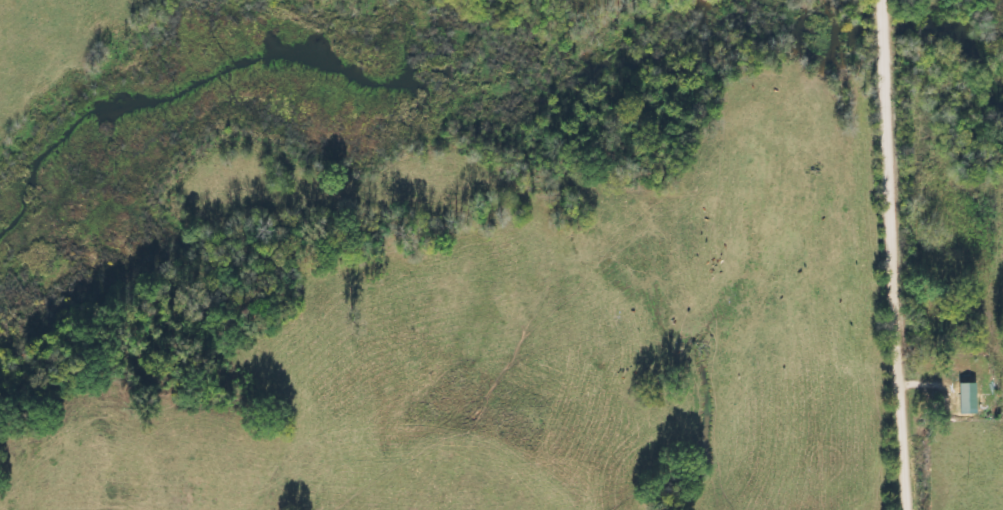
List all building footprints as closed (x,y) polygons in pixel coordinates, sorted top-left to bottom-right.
[(957,379),(958,412),(979,411),(978,379),(957,379)]
